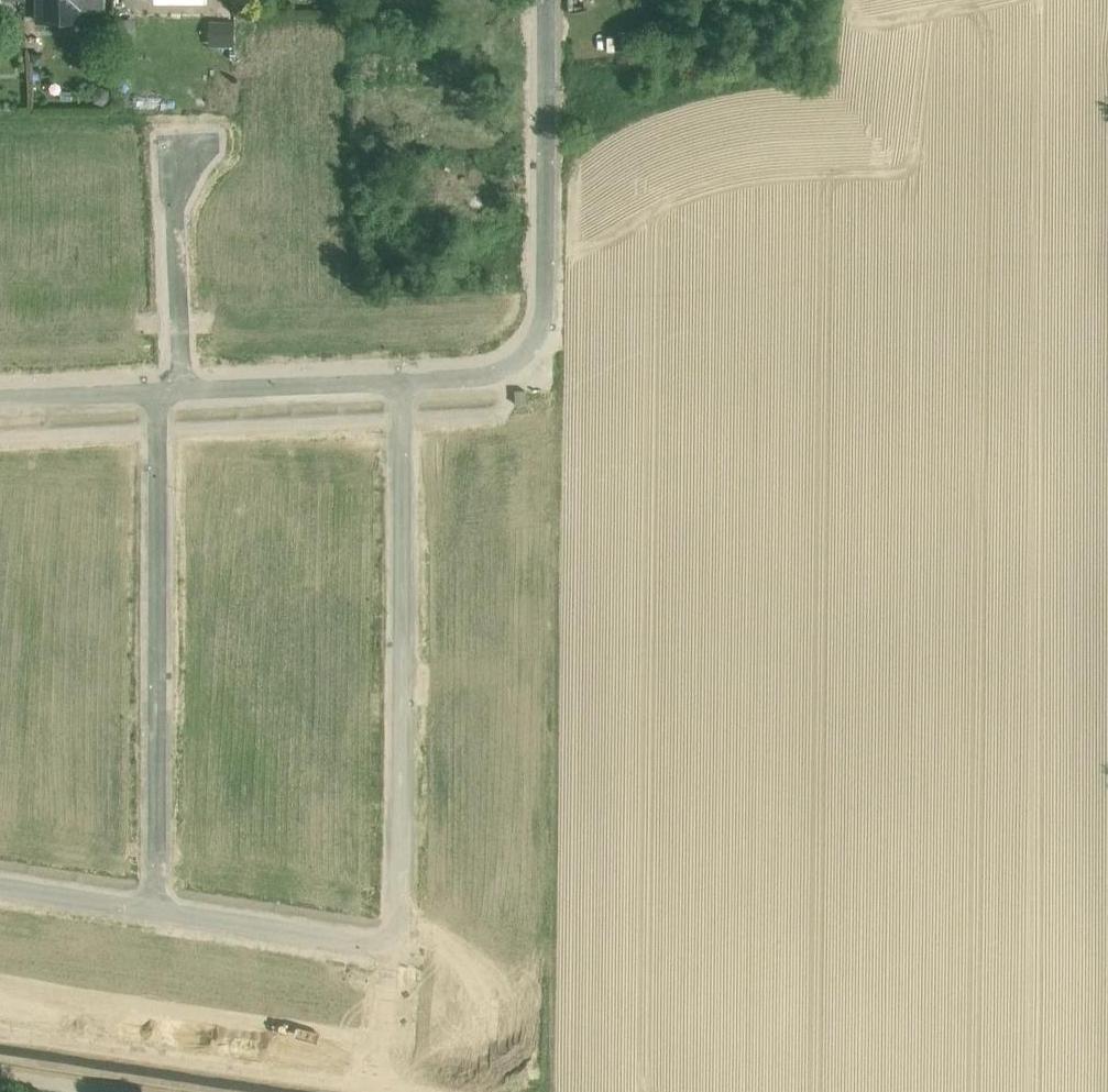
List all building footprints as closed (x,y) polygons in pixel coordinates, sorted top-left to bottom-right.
[(38,21),(66,21),(66,9),(99,9),(99,0),(38,0),(38,21)] [(231,43),(230,20),(206,21),(207,44),(231,43)]
